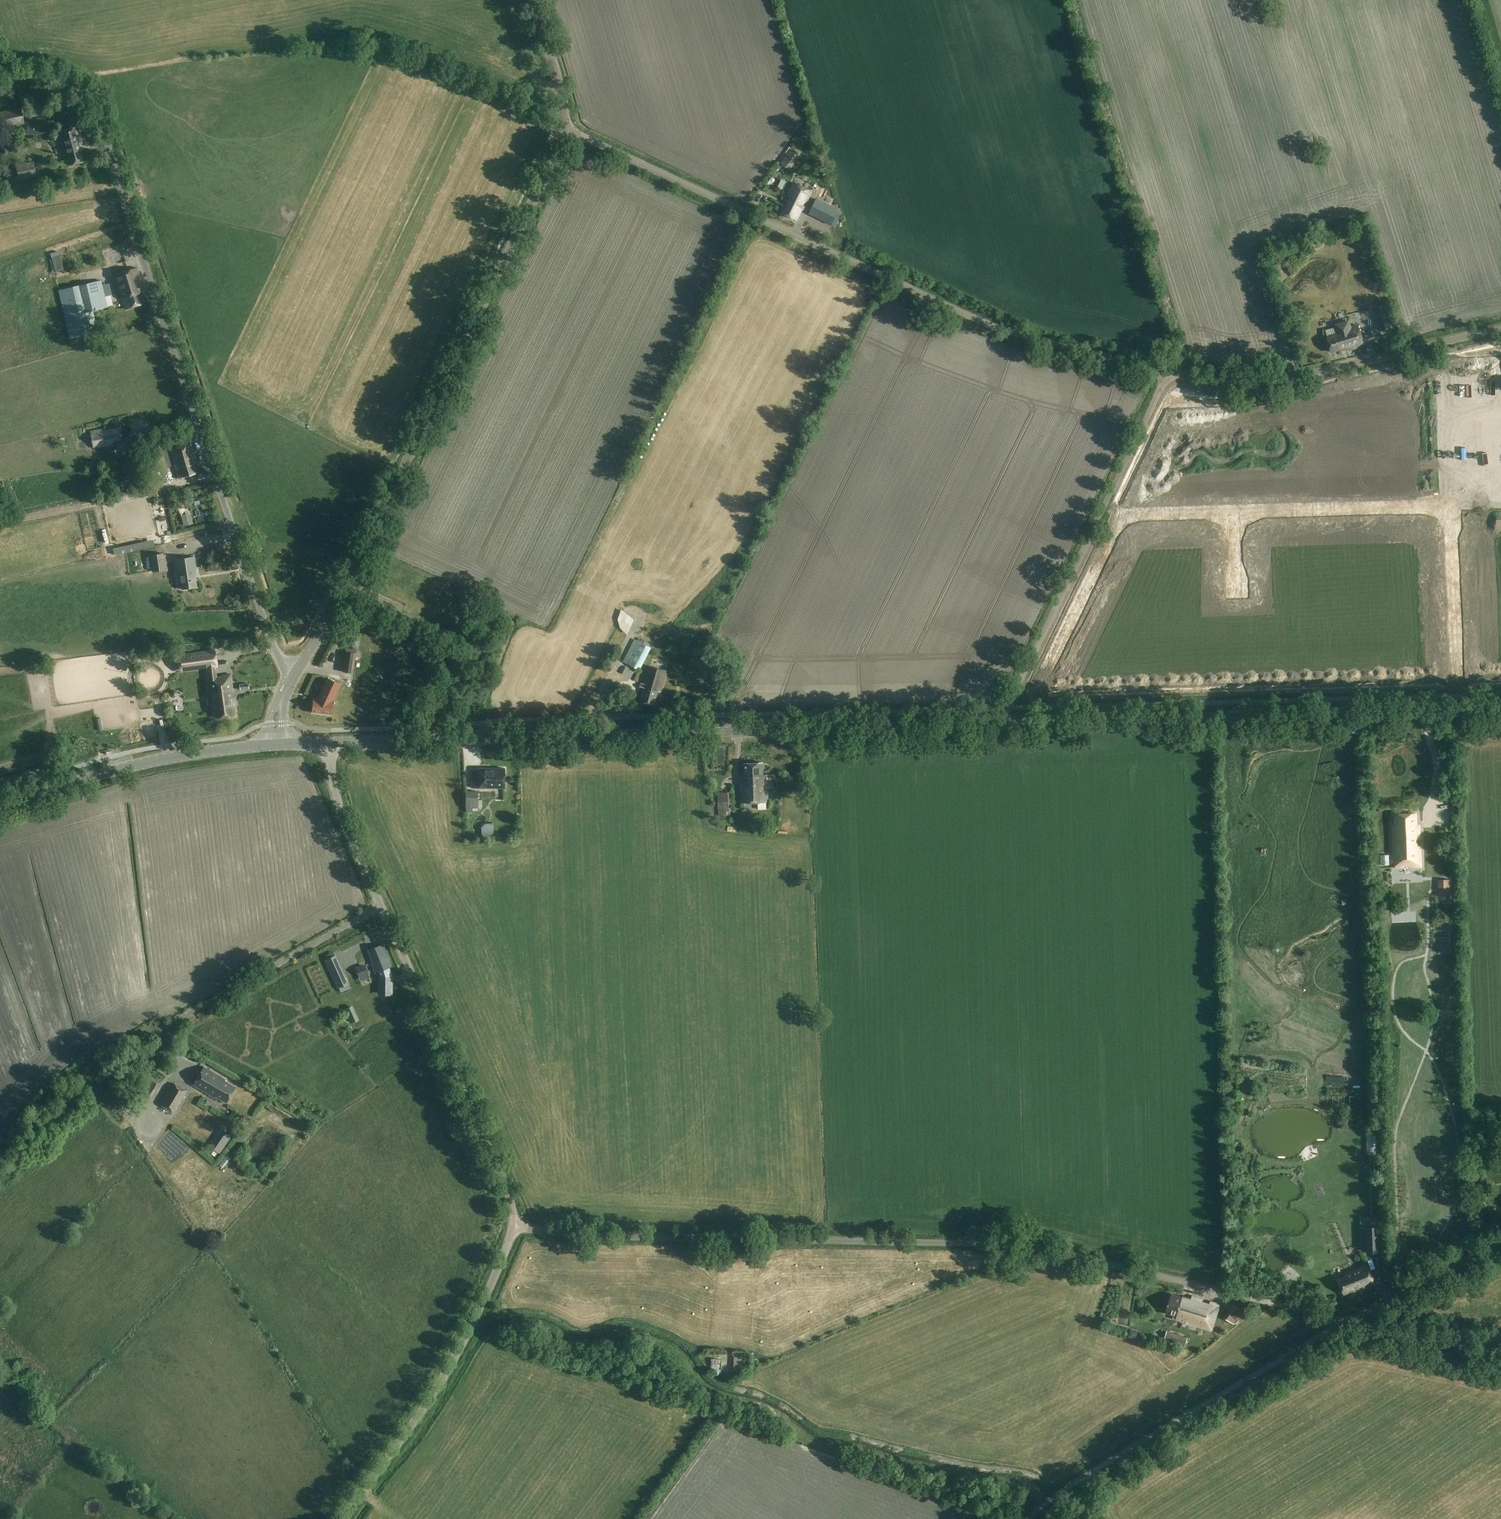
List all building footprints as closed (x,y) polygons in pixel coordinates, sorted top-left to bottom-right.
[(31,118),(29,106),(0,112),(0,129),(24,124),(23,120),(31,118)] [(30,136),(48,132),(45,117),(27,121),(30,136)] [(68,160),(70,165),(83,161),(79,144),(82,143),(78,126),(58,131),(65,161),(68,160)] [(787,168),(795,158),(789,153),(781,163),(787,168)] [(19,180),(37,176),(33,161),(16,165),(19,180)] [(787,175),(792,179),(796,174),(791,170),(787,175)] [(791,196),(788,202),(783,199),(781,203),(786,206),(783,213),(797,220),(802,209),(811,191),(794,183),(788,195),(791,196)] [(831,224),(838,210),(817,199),(810,212),(809,213),(824,221),(831,224)] [(140,293),(143,292),(136,268),(113,274),(120,299),(122,298),(125,309),(143,304),(140,293)] [(97,333),(92,310),(107,307),(101,280),(59,290),(70,339),(97,333)] [(44,287),(45,295),(55,293),(53,285),(44,287)] [(1338,334),(1326,337),(1331,352),(1348,347),(1349,350),(1364,345),(1358,325),(1350,327),(1349,321),(1335,325),(1338,334)] [(112,441),(122,439),(120,428),(103,431),(103,429),(91,431),(93,447),(113,444),(112,441)] [(145,445),(140,446),(147,473),(166,468),(157,438),(144,441),(145,445)] [(179,478),(196,473),(192,458),(195,457),(191,444),(171,450),(179,478)] [(129,464),(132,476),(138,475),(136,463),(129,464)] [(124,480),(111,483),(112,489),(125,486),(124,480)] [(166,569),(164,553),(150,555),(152,571),(166,569)] [(194,569),(196,569),(194,556),(174,559),(176,573),(177,573),(178,581),(180,580),(182,589),(197,587),(194,569)] [(383,612),(387,605),(372,599),(369,606),(383,612)] [(389,613),(405,621),(413,625),(416,618),(408,615),(392,607),(389,613)] [(616,619),(629,630),(638,618),(625,608),(616,619)] [(630,662),(642,668),(653,646),(641,640),(630,662)] [(217,676),(216,664),(217,664),(215,650),(177,655),(179,669),(206,665),(208,677),(212,708),(214,708),(216,718),(235,715),(233,705),(235,705),(231,674),(217,676)] [(345,651),(343,672),(353,674),(356,653),(345,651)] [(650,666),(645,684),(641,683),(640,686),(644,687),(640,700),(654,705),(658,691),(661,692),(667,670),(650,666)] [(319,699),(313,699),(312,712),(330,714),(332,701),(340,684),(327,679),(321,693),(322,693),(319,699)] [(767,780),(775,779),(775,774),(763,775),(763,763),(744,763),(745,794),(741,795),(742,802),(768,802),(767,780)] [(504,788),(505,769),(472,768),(472,787),(504,788)] [(478,791),(466,791),(466,808),(478,808),(478,791)] [(731,811),(730,792),(717,793),(719,819),(725,818),(725,815),(730,815),(731,811)] [(1395,867),(1421,866),(1420,846),(1416,845),(1416,839),(1420,839),(1419,825),(1416,826),(1416,813),(1395,814),(1395,825),(1393,825),(1394,853),(1395,867)] [(482,829),(489,834),(495,825),(489,820),(482,829)] [(1449,878),(1440,879),(1440,897),(1450,897),(1449,878)] [(379,993),(392,994),(392,981),(391,981),(391,977),(392,977),(389,967),(391,966),(383,944),(368,950),(373,963),(372,963),(375,972),(378,971),(379,976),(379,993)] [(330,971),(337,988),(347,984),(340,967),(330,971)] [(225,1081),(226,1079),(204,1067),(193,1085),(226,1104),(236,1087),(225,1081)] [(174,1113),(187,1091),(173,1082),(160,1105),(174,1113)] [(130,1097),(124,1099),(126,1109),(132,1108),(130,1097)] [(143,1097),(137,1106),(145,1111),(151,1102),(143,1097)] [(208,1150),(218,1157),(234,1134),(225,1127),(208,1150)] [(174,1133),(159,1147),(175,1164),(189,1150),(174,1133)] [(1309,1165),(1322,1156),(1317,1149),(1303,1158),(1309,1165)] [(1382,1252),(1382,1226),(1361,1226),(1361,1252),(1382,1252)] [(1357,1290),(1374,1283),(1367,1264),(1345,1273),(1346,1276),(1338,1279),(1343,1293),(1356,1288),(1357,1290)] [(1294,1270),(1287,1277),(1296,1285),(1302,1278),(1294,1270)] [(1211,1330),(1219,1304),(1210,1301),(1209,1304),(1202,1302),(1203,1299),(1192,1296),(1191,1299),(1183,1296),(1182,1297),(1172,1293),(1166,1313),(1174,1315),(1173,1318),(1211,1330)] [(1223,1317),(1232,1323),(1233,1324),(1243,1310),(1232,1304),(1223,1317)] [(1165,1338),(1169,1339),(1169,1342),(1180,1345),(1180,1343),(1186,1344),(1187,1337),(1167,1331),(1165,1338)] [(720,1360),(711,1359),(711,1373),(721,1373),(721,1366),(719,1365),(720,1360)]
